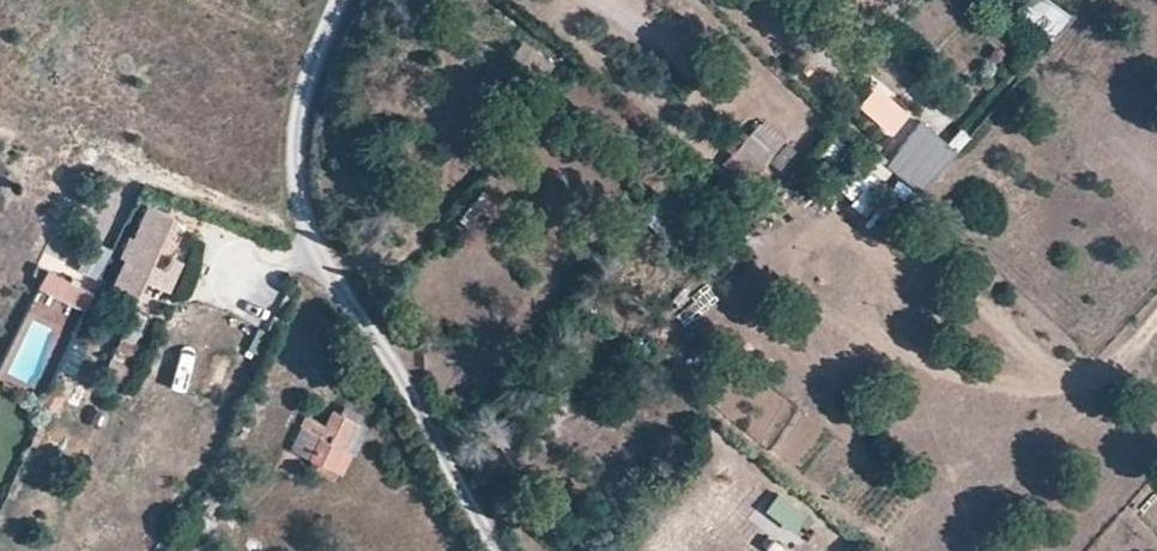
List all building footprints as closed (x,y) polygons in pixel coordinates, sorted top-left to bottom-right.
[(1072,17),(1047,0),(1037,0),(1027,15),(1058,37),(1072,17)] [(877,86),(856,110),(892,142),(913,117),(877,86)] [(736,152),(759,171),(784,142),(762,123),(736,152)] [(916,123),(888,170),(928,194),(957,148),(916,123)] [(873,209),(889,170),(863,160),(847,198),(873,209)] [(888,222),(912,195),(900,184),(876,211),(888,222)] [(112,284),(134,292),(162,230),(168,232),(175,217),(147,205),(112,284)] [(89,291),(43,269),(35,287),(80,309),(89,291)] [(118,336),(133,342),(145,318),(133,312),(130,311),(118,336)] [(340,473),(348,453),(338,449),(350,421),(328,411),(316,437),(322,439),(312,460),(340,473)]
